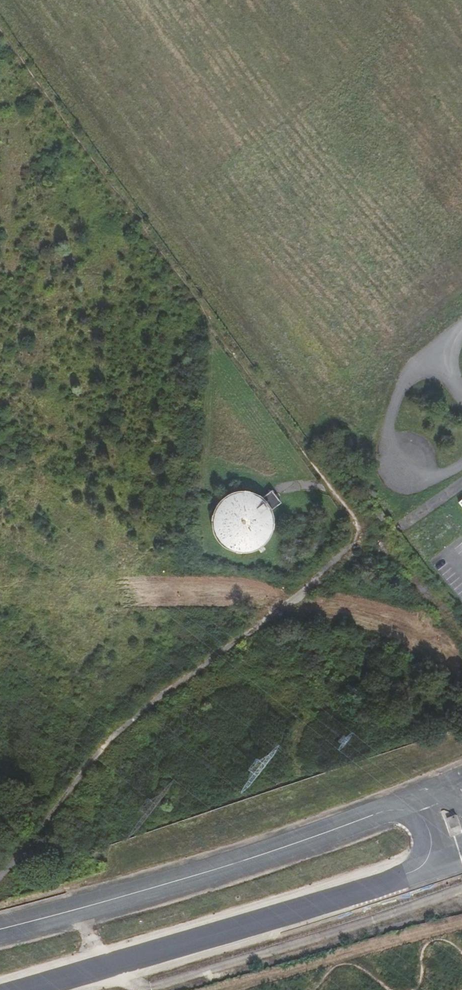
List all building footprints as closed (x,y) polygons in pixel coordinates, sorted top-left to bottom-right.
[(211,503),(209,506),(209,508),(208,510),(206,514),(206,517),(205,520),(205,523),(206,527),(206,530),(207,534),(210,539),(212,542),(214,545),(218,548),(221,550),(224,552),(229,554),(231,555),(235,555),(238,555),(241,555),(244,555),(250,553),(252,553),(256,551),(260,547),(263,545),(265,543),(267,539),(269,536),(270,534),(271,530),(271,527),(272,523),(272,521),(272,517),(271,513),(270,511),(278,505),(268,491),(260,496),(257,494),(253,492),(250,491),(246,490),(242,489),(238,489),(235,489),(231,490),(227,491),(224,492),(221,494),(218,496),(216,498),(213,500),(211,503)]
